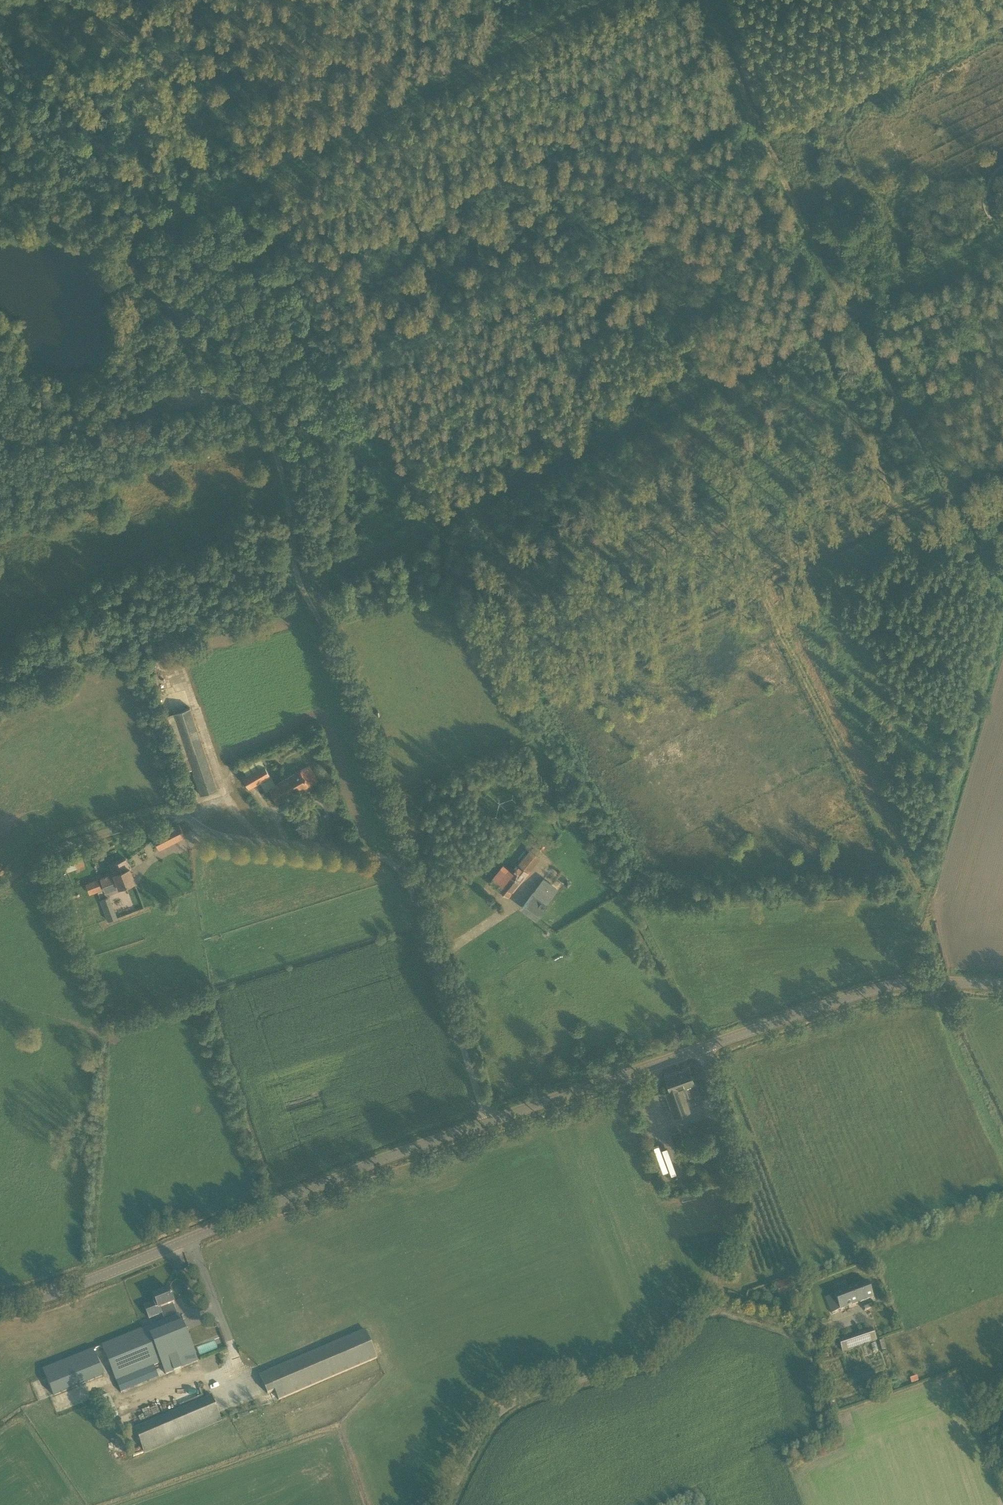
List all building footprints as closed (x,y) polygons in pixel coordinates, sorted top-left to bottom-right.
[(201,795),(217,789),(190,708),(173,713),(201,795)] [(322,771),(329,770),(325,755),(318,756),(322,771)] [(249,788),(270,778),(264,766),(246,775),(243,776),(249,788)] [(278,802),(308,785),(313,782),(305,768),(270,788),(278,802)] [(159,848),(176,840),(185,836),(179,824),(154,837),(159,848)] [(74,857),(63,860),(67,870),(67,872),(78,868),(74,857)] [(129,867),(126,859),(111,864),(114,873),(106,876),(106,875),(105,875),(105,876),(101,878),(104,887),(106,892),(135,881),(129,867)] [(508,897),(514,889),(528,872),(518,864),(498,889),(508,897)] [(98,878),(86,883),(86,884),(89,891),(90,893),(97,891),(102,889),(98,878)] [(522,907),(536,918),(548,903),(551,898),(537,888),(534,893),(522,907)] [(102,899),(109,921),(119,918),(112,896),(102,899)] [(673,1116),(689,1110),(681,1088),(694,1083),(689,1068),(665,1076),(670,1091),(665,1093),(673,1116)] [(673,1133),(676,1144),(684,1141),(680,1130),(673,1133)] [(789,1280),(775,1285),(778,1294),(792,1290),(789,1280)] [(832,1314),(874,1298),(871,1293),(868,1283),(826,1298),(832,1314)] [(165,1321),(102,1346),(112,1371),(116,1381),(160,1364),(165,1375),(197,1361),(182,1322),(181,1323),(178,1315),(177,1315),(173,1304),(174,1303),(169,1290),(153,1296),(155,1302),(144,1307),(149,1319),(162,1314),(165,1321)] [(843,1352),(876,1340),(872,1328),(839,1340),(843,1352)] [(279,1400),(320,1383),(377,1359),(366,1331),(260,1376),(268,1394),(275,1391),(279,1400)] [(92,1350),(43,1370),(45,1376),(53,1396),(89,1381),(103,1375),(92,1350)] [(878,1392),(890,1389),(887,1377),(875,1380),(878,1392)] [(144,1454),(222,1421),(212,1396),(134,1429),(144,1454)]
